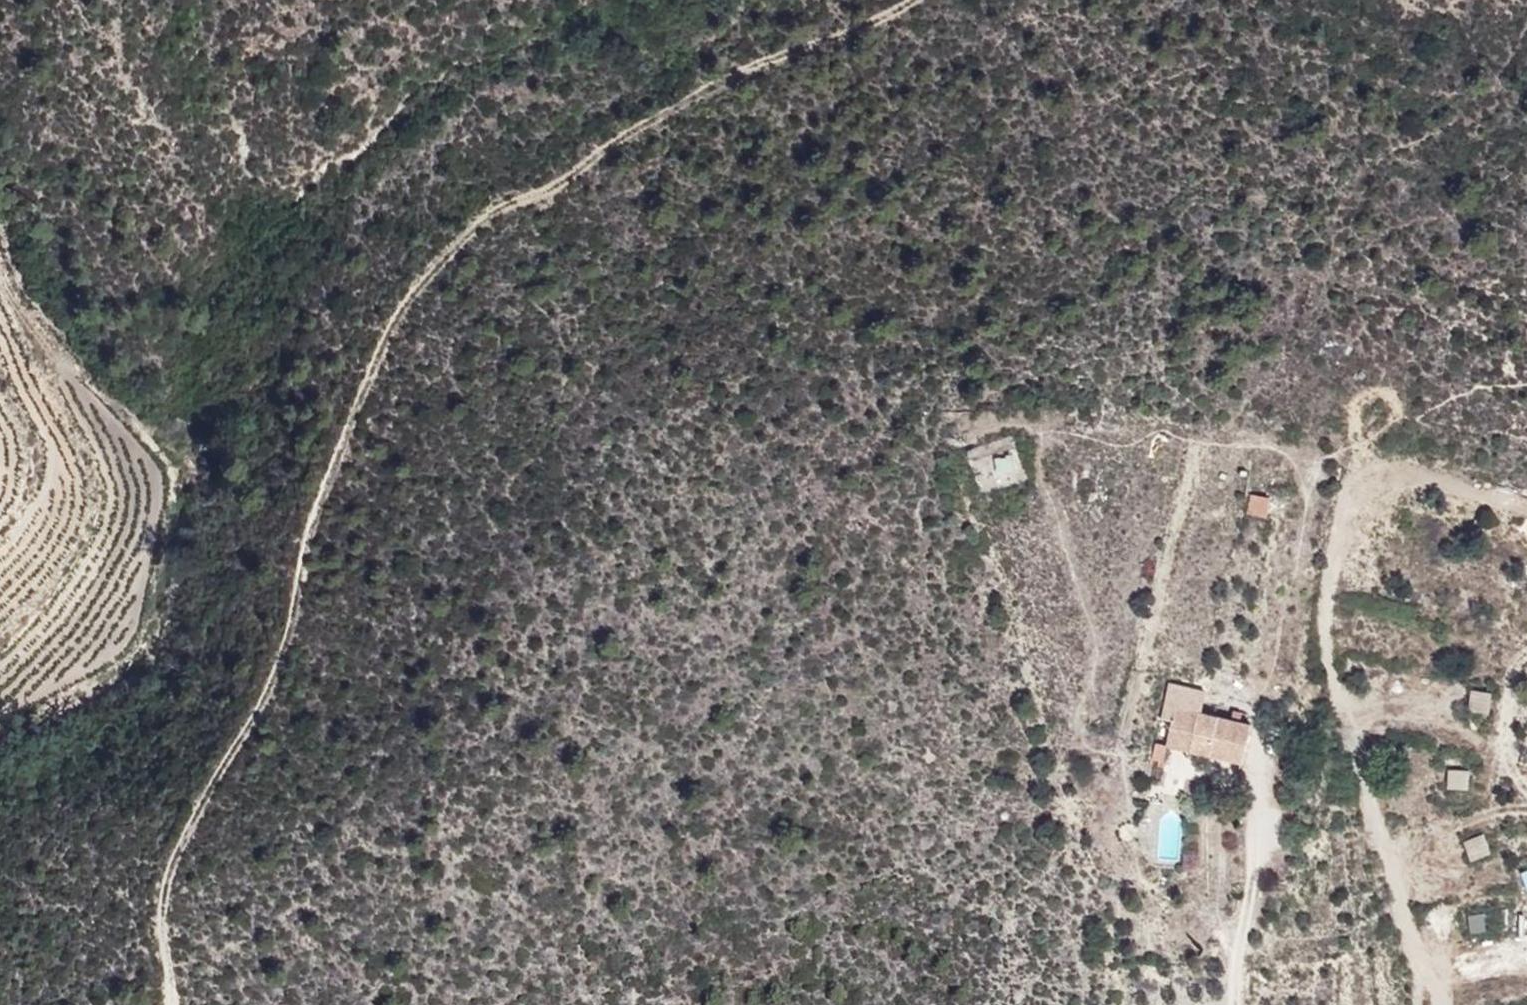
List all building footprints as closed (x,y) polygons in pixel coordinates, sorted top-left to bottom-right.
[(1267,516),(1270,495),(1250,492),(1247,513),(1267,516)] [(1259,695),(1172,681),(1166,745),(1252,766),(1259,695)] [(1492,708),(1493,688),(1470,687),(1469,707),(1492,708)] [(1449,767),(1446,787),(1468,790),(1470,769),(1449,767)] [(1471,859),(1493,851),(1485,831),(1463,840),(1471,859)] [(1492,908),(1467,913),(1471,931),(1495,926),(1492,908)]
